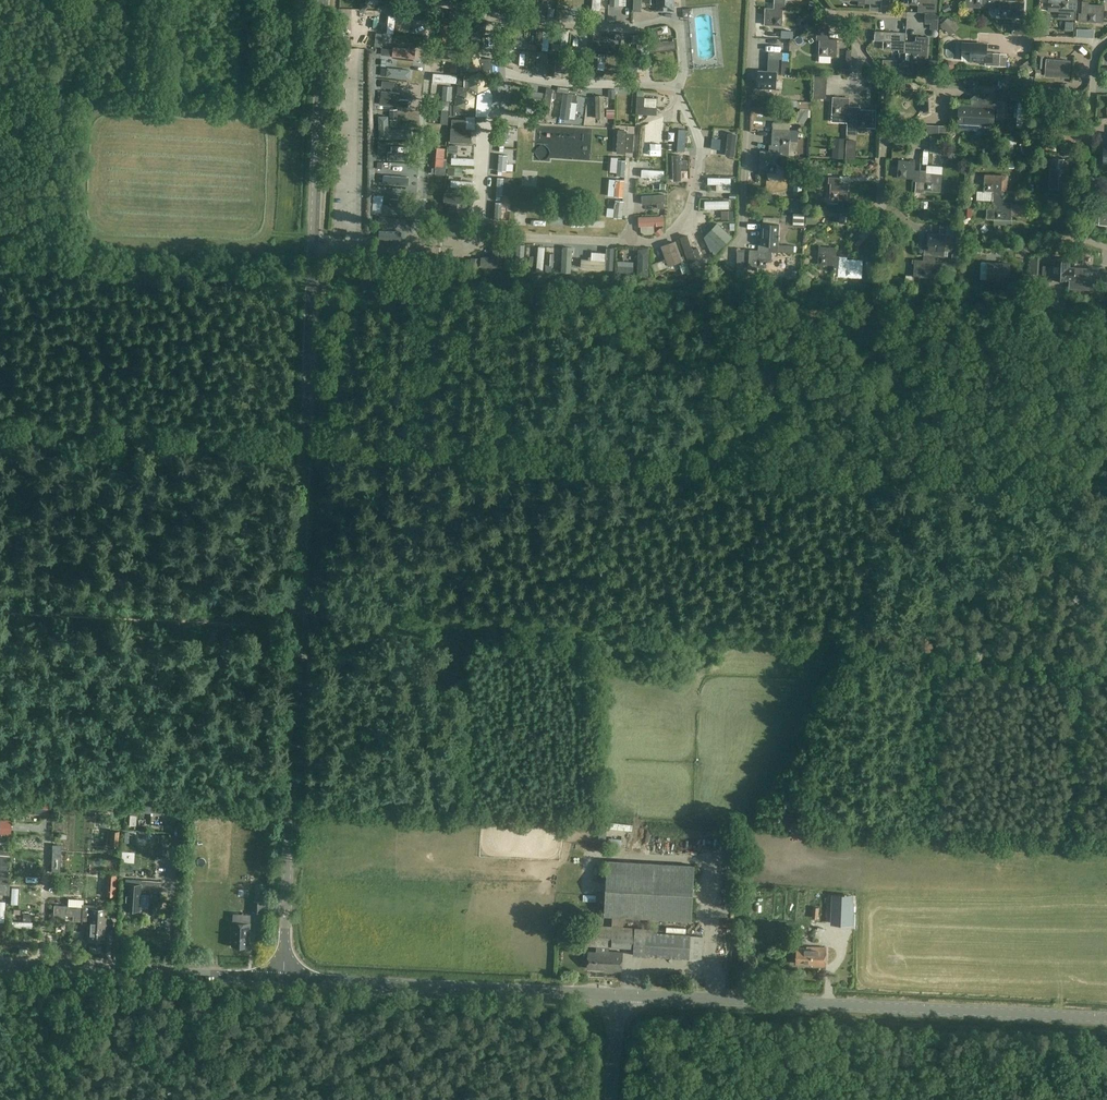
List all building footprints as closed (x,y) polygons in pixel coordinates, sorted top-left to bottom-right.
[(604,0),(596,0),(596,13),(604,14),(604,0)] [(658,10),(669,10),(669,0),(657,0),(658,10)] [(774,9),(766,8),(765,24),(782,25),(783,10),(786,10),(786,0),(775,0),(774,9)] [(919,5),(919,11),(937,12),(938,0),(909,0),(909,4),(919,5)] [(1017,17),(1024,18),(1025,1),(1007,0),(974,0),(974,4),(989,5),(989,8),(1001,8),(1001,16),(1017,17)] [(1076,10),(1077,10),(1077,0),(1061,0),(1060,18),(1076,19),(1076,10)] [(1089,2),(1082,1),(1082,13),(1088,13),(1087,21),(1104,22),(1104,5),(1089,5),(1089,2)] [(885,5),(885,16),(894,16),(894,5),(885,5)] [(683,9),(684,18),(692,17),(693,15),(692,8),(683,9)] [(623,26),(622,9),(613,10),(614,26),(623,26)] [(1040,14),(1040,25),(1040,33),(1049,34),(1049,25),(1050,25),(1051,14),(1040,14)] [(941,24),(950,34),(957,29),(952,24),(955,22),(949,16),(941,24)] [(392,39),(399,39),(399,25),(416,26),(416,22),(392,21),(392,39)] [(1065,30),(1073,30),(1073,22),(1065,21),(1065,30)] [(820,55),(837,56),(838,40),(829,39),(830,33),(819,33),(820,28),(812,27),(812,33),(818,34),(818,39),(821,39),(820,55)] [(528,54),(529,31),(520,30),(519,53),(528,54)] [(899,52),(906,52),(906,41),(901,41),(901,33),(886,32),(886,31),(885,31),(885,32),(876,31),(876,40),(885,40),(884,48),(884,49),(900,49),(899,52)] [(539,52),(552,53),(554,34),(542,32),(539,52)] [(917,37),(917,44),(912,44),(912,41),(906,41),(906,52),(911,53),(911,60),(910,60),(910,61),(926,62),(927,62),(928,46),(929,37),(917,37)] [(932,50),(939,52),(941,40),(934,39),(932,50)] [(986,64),(992,64),(1006,65),(1006,56),(1000,56),(1000,53),(987,53),(987,44),(972,44),(972,40),(958,39),(958,52),(971,52),(970,60),(986,61),(986,64)] [(667,42),(666,51),(677,52),(677,42),(667,42)] [(596,43),(596,55),(617,55),(617,44),(596,43)] [(399,50),(397,59),(417,63),(419,54),(399,50)] [(458,56),(462,73),(459,73),(457,94),(456,105),(454,105),(454,116),(476,116),(486,115),(491,109),(492,96),(489,89),(489,78),(492,78),(492,68),(482,68),(478,51),(458,56)] [(759,87),(776,88),(776,73),(779,73),(780,59),(783,59),(783,52),(769,52),(768,72),(760,71),(759,87)] [(532,54),(531,76),(541,77),(541,54),(532,54)] [(822,58),(822,66),(835,66),(835,58),(822,58)] [(1046,59),(1045,75),(1069,77),(1070,61),(1046,59)] [(601,76),(599,63),(586,65),(588,78),(601,76)] [(850,65),(841,64),(841,74),(849,74),(850,65)] [(698,82),(707,83),(708,72),(699,72),(698,82)] [(935,111),(935,93),(922,93),(923,112),(935,111)] [(566,124),(575,124),(575,96),(566,96),(566,124)] [(600,125),(610,124),(609,97),(599,98),(600,125)] [(740,110),(739,97),(729,98),(730,110),(740,110)] [(848,118),(851,118),(851,123),(860,124),(860,126),(876,127),(876,110),(861,110),(861,107),(849,106),(850,98),(834,97),(833,114),(848,115),(848,118)] [(583,123),(591,123),(592,100),(583,99),(583,123)] [(386,115),(413,116),(414,102),(394,101),(394,104),(386,104),(386,115)] [(994,123),(995,108),(959,106),(959,121),(994,123)] [(690,117),(697,126),(704,120),(698,111),(690,117)] [(944,135),(945,125),(927,125),(927,134),(944,135)] [(760,172),(767,173),(767,174),(767,175),(768,176),(768,177),(769,178),(770,179),(771,180),(772,181),(773,182),(774,182),(775,182),(777,182),(778,182),(779,182),(780,181),(781,181),(783,180),(783,179),(784,178),(785,177),(785,176),(786,174),(786,173),(786,172),(785,171),(785,170),(785,168),(784,167),(783,166),(782,166),(781,165),(780,164),(779,164),(777,164),(778,158),(781,158),(781,146),(789,146),(790,130),(773,129),(773,145),(770,145),(770,150),(762,150),(761,156),(760,172)] [(627,134),(627,131),(618,130),(617,152),(626,153),(626,150),(632,150),(634,135),(627,134)] [(441,139),(446,139),(446,147),(454,146),(453,131),(441,131),(441,139)] [(504,157),(511,157),(511,154),(522,154),(522,133),(513,133),(513,145),(504,145),(504,157)] [(456,135),(456,151),(478,150),(477,134),(456,135)] [(449,176),(449,154),(441,154),(441,176),(449,176)] [(1051,187),(1068,189),(1069,171),(1064,171),(1065,157),(1054,156),(1051,187)] [(513,161),(504,161),(504,182),(511,182),(511,177),(522,177),(522,157),(513,157),(513,161)] [(410,168),(410,159),(391,160),(391,169),(410,168)] [(914,181),(916,181),(915,191),(925,192),(925,190),(941,191),(942,175),(927,173),(927,171),(915,170),(916,161),(900,160),(899,177),(914,178),(914,181)] [(727,179),(736,179),(736,163),(727,163),(727,179)] [(645,175),(646,186),(669,185),(668,174),(645,175)] [(996,203),(996,207),(987,207),(986,218),(1012,219),(1013,203),(1004,203),(1005,191),(1002,191),(1003,175),(986,175),(985,191),(994,191),(993,203),(996,203)] [(832,183),(831,198),(848,199),(849,183),(840,183),(841,177),(830,176),(829,183),(832,183)] [(413,185),(413,177),(389,178),(389,186),(413,185)] [(712,183),(713,192),(735,191),(735,182),(712,183)] [(435,192),(454,193),(454,184),(435,183),(435,192)] [(501,185),(501,206),(509,206),(510,185),(501,185)] [(615,204),(628,204),(627,185),(614,186),(615,204)] [(481,195),(480,187),(457,188),(457,196),(481,195)] [(662,214),(670,213),(669,200),(649,201),(649,209),(653,208),(653,217),(662,217),(662,214)] [(710,217),(735,216),(734,206),(709,207),(710,217)] [(626,219),(626,209),(615,210),(615,220),(626,219)] [(1017,210),(1016,220),(1031,220),(1031,210),(1017,210)] [(454,222),(454,211),(444,211),(444,222),(454,222)] [(643,223),(644,232),(669,231),(669,222),(643,223)] [(732,236),(718,222),(707,233),(721,247),(732,236)] [(760,239),(759,245),(779,246),(780,224),(763,223),(762,239),(760,239)] [(945,225),(945,233),(958,234),(958,226),(945,225)] [(473,234),(448,235),(449,245),(473,244),(473,234)] [(925,249),(925,255),(936,256),(937,251),(945,251),(946,235),(930,234),(928,249),(925,249)] [(693,240),(685,243),(694,263),(701,260),(693,240)] [(779,252),(779,246),(759,245),(759,250),(751,250),(750,266),(767,267),(767,263),(768,263),(768,261),(773,261),(773,252),(779,252)] [(803,246),(779,245),(779,252),(794,253),(794,265),(802,266),(803,246)] [(675,277),(690,273),(683,247),(668,251),(675,277)] [(835,268),(841,268),(841,257),(836,256),(836,248),(820,247),(820,264),(835,265),(835,268)] [(936,262),(936,256),(925,255),(924,261),(916,260),(915,276),(931,278),(932,271),(940,271),(941,266),(949,266),(949,264),(936,262)] [(848,257),(841,257),(841,268),(847,268),(846,276),(862,277),(863,260),(848,260),(848,257)] [(1054,259),(1054,265),(1043,265),(1042,273),(1054,274),(1054,275),(1069,276),(1069,279),(1075,279),(1075,268),(1070,268),(1071,259),(1054,259)] [(1010,264),(1005,264),(989,263),(988,280),(1003,280),(1003,283),(1010,283),(1010,264)] [(786,267),(785,276),(794,277),(795,268),(786,267)] [(1082,268),(1075,268),(1075,279),(1081,280),(1080,288),(1096,289),(1097,272),(1082,271),(1082,268)] [(659,272),(661,280),(671,277),(668,270),(659,272)] [(24,814),(41,815),(47,815),(48,798),(24,797),(24,801),(24,814)] [(128,812),(165,814),(175,814),(176,801),(128,798),(128,812)] [(612,840),(611,847),(626,848),(626,841),(612,840)] [(1,873),(14,872),(13,857),(0,858),(1,873)] [(604,915),(612,915),(612,926),(624,926),(624,916),(692,920),(695,865),(607,860),(604,915)] [(13,878),(0,877),(0,896),(13,896),(13,878)] [(120,902),(122,879),(113,878),(111,902),(120,902)] [(161,881),(145,880),(145,890),(161,891),(161,881)] [(124,910),(139,910),(141,884),(126,883),(124,910)] [(850,895),(833,895),(833,901),(833,910),(832,923),(850,924),(850,911),(850,902),(850,895)] [(253,912),(262,913),(263,901),(254,901),(253,912)] [(82,923),(87,923),(86,941),(104,942),(105,925),(106,925),(107,909),(96,909),(96,905),(83,905),(82,923)] [(54,906),(53,914),(75,915),(76,908),(54,906)] [(232,946),(250,947),(251,923),(233,922),(232,946)] [(590,925),(589,945),(600,946),(600,952),(589,952),(588,968),(607,969),(607,970),(622,971),(623,952),(608,951),(608,946),(634,947),(634,955),(689,958),(691,935),(646,932),(646,928),(590,925)] [(691,935),(690,957),(702,958),(703,935),(691,935)] [(827,947),(808,947),(808,948),(797,948),(796,964),(812,964),(812,966),(826,966),(827,947)]
